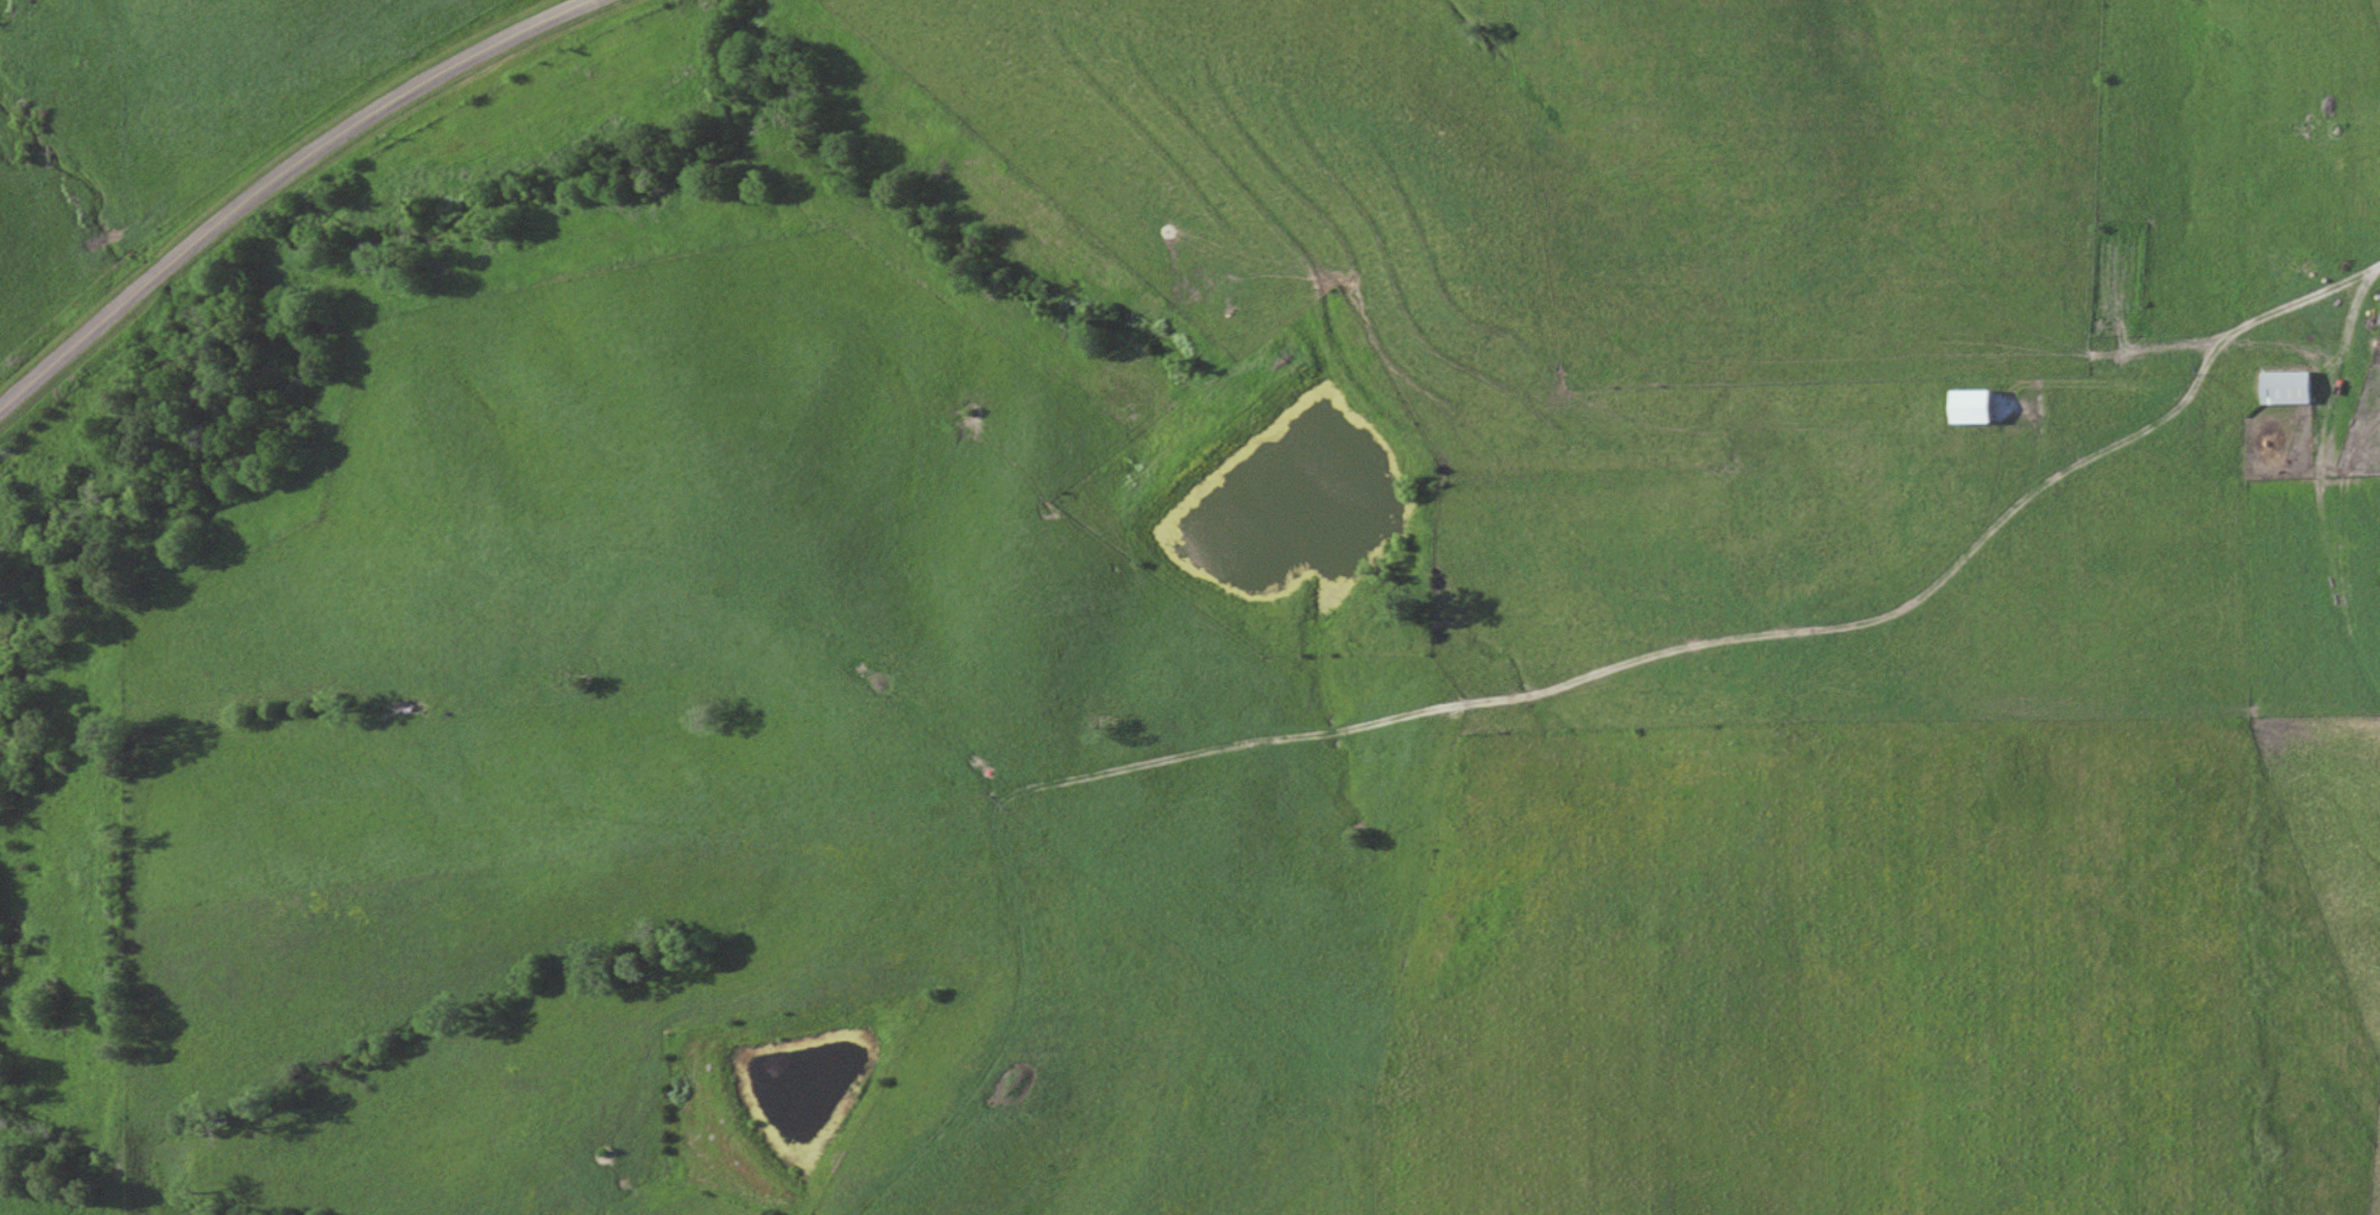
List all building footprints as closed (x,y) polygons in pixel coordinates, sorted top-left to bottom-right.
[(2265,372),(2265,404),(2318,404),(2318,372),(2265,372)]
